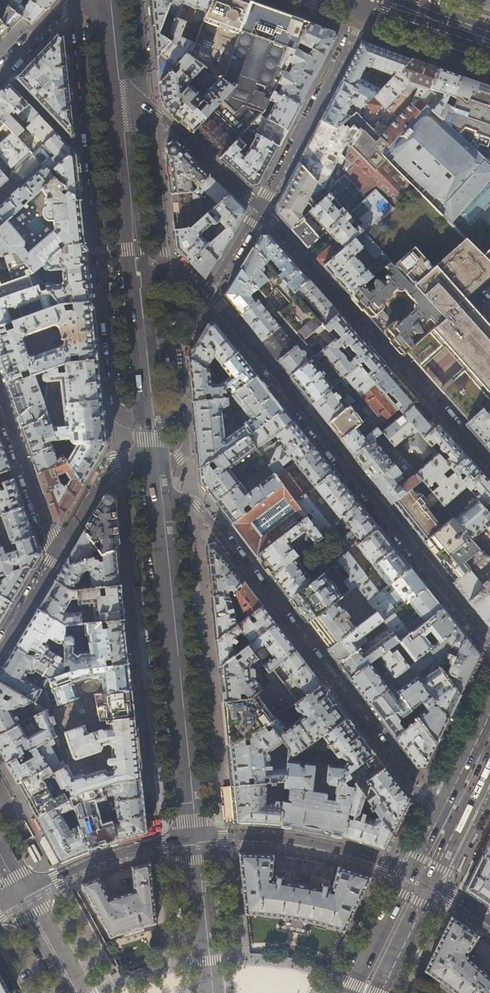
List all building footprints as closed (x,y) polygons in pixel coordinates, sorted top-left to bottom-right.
[(1,22),(7,6),(9,0),(0,0),(0,20),(1,22)] [(27,0),(9,0),(7,6),(22,17),(32,24),(38,17),(45,10),(27,0)] [(45,10),(52,3),(55,0),(27,0),(45,10)] [(171,0),(151,0),(157,57),(171,43),(166,39),(159,34),(171,0)] [(159,34),(166,39),(175,17),(182,0),(171,0),(159,34)] [(175,17),(178,19),(180,11),(182,12),(184,7),(186,8),(187,6),(196,9),(192,21),(193,24),(201,27),(211,0),(182,0),(175,17)] [(201,27),(195,43),(190,57),(206,69),(223,74),(250,2),(245,0),(211,0),(201,27)] [(283,14),(250,2),(223,74),(221,79),(234,89),(213,111),(241,136),(247,129),(260,116),(264,111),(273,93),(277,84),(284,72),(284,71),(285,69),(288,63),(309,23),(283,14)] [(22,17),(7,6),(1,22),(0,20),(0,40),(22,17)] [(186,22),(178,19),(175,17),(166,39),(171,43),(157,57),(157,64),(158,71),(159,83),(171,71),(178,63),(187,55),(190,57),(195,43),(180,37),(186,22)] [(293,65),(288,74),(284,72),(277,84),(282,87),(278,95),(300,106),(314,79),(326,57),(336,37),(334,32),(320,27),(309,23),(288,63),(293,65)] [(68,65),(65,36),(57,34),(47,44),(24,69),(15,78),(38,101),(53,118),(76,141),(76,140),(68,65)] [(380,48),(362,41),(349,65),(341,81),(353,88),(358,78),(380,90),(411,59),(380,48)] [(159,83),(160,90),(161,97),(161,100),(162,102),(164,105),(165,107),(167,109),(180,121),(193,133),(213,111),(234,89),(221,79),(206,69),(190,57),(187,55),(178,63),(181,66),(179,67),(180,70),(175,75),(171,71),(159,83)] [(421,63),(411,59),(380,90),(364,105),(373,114),(381,107),(380,106),(382,105),(385,108),(400,93),(402,95),(404,92),(402,91),(404,89),(407,91),(413,84),(419,86),(411,103),(379,138),(355,113),(350,117),(348,119),(361,135),(350,145),(351,146),(374,170),(386,158),(382,154),(421,113),(414,107),(429,89),(430,89),(438,69),(426,64),(421,63)] [(438,69),(430,89),(429,89),(414,107),(421,113),(427,106),(439,117),(448,95),(453,97),(458,85),(461,77),(451,73),(438,69)] [(468,79),(461,77),(453,97),(448,95),(439,117),(460,137),(467,129),(468,128),(462,119),(476,82),(468,79)] [(331,101),(320,120),(337,129),(348,119),(350,117),(345,114),(350,104),(359,109),(364,105),(380,90),(358,78),(353,88),(341,81),(331,101)] [(476,82),(462,119),(468,128),(467,129),(477,133),(474,140),(469,145),(475,151),(482,143),(487,145),(489,137),(489,87),(476,82)] [(7,127),(11,123),(14,127),(16,127),(21,132),(39,115),(28,103),(9,84),(0,94),(0,120),(7,127)] [(278,95),(273,93),(264,111),(260,116),(287,130),(293,119),(300,106),(278,95)] [(439,117),(427,106),(421,113),(382,154),(386,158),(414,186),(489,263),(489,165),(488,163),(489,163),(475,151),(469,145),(460,137),(439,117)] [(193,133),(207,146),(220,159),(241,136),(213,111),(193,133)] [(48,125),(39,115),(21,132),(16,137),(28,149),(42,137),(47,142),(56,133),(48,125)] [(287,130),(260,116),(247,129),(278,147),(287,130)] [(337,129),(320,120),(314,132),(304,151),(298,163),(317,183),(321,187),(326,193),(346,175),(366,197),(346,215),(350,219),(358,227),(362,232),(364,234),(414,186),(386,158),(374,170),(351,146),(343,157),(340,155),(347,143),(350,145),(361,135),(348,119),(337,129)] [(7,127),(0,120),(0,127),(8,135),(12,132),(7,127)] [(258,186),(267,168),(278,147),(247,129),(241,136),(220,159),(235,173),(251,187),(258,186)] [(12,132),(8,135),(0,143),(0,157),(10,169),(10,168),(26,184),(44,167),(33,154),(28,149),(16,137),(12,132)] [(70,147),(56,133),(47,142),(33,154),(44,167),(50,172),(54,169),(73,151),(70,147)] [(171,194),(178,193),(193,192),(209,175),(194,161),(172,141),(166,144),(168,169),(171,194)] [(77,155),(73,151),(54,169),(61,176),(57,180),(63,187),(68,192),(77,202),(82,200),(79,178),(77,155)] [(301,214),(317,183),(298,163),(286,187),(276,206),(277,214),(281,219),(290,229),(302,218),(304,217),(301,214)] [(44,167),(26,184),(19,190),(18,190),(17,190),(12,195),(12,196),(0,206),(0,226),(6,220),(41,190),(55,178),(50,172),(44,167)] [(0,170),(0,206),(12,196),(12,195),(17,190),(7,180),(8,179),(0,170)] [(193,192),(178,193),(180,202),(183,230),(191,229),(208,214),(210,212),(206,208),(211,202),(213,201),(217,205),(230,194),(219,184),(209,175),(193,192)] [(55,178),(41,190),(46,196),(46,205),(45,206),(44,207),(43,209),(42,210),(42,211),(42,212),(42,213),(42,215),(42,216),(43,217),(44,218),(44,219),(45,220),(46,220),(48,221),(49,221),(50,221),(51,221),(52,221),(54,221),(54,229),(43,238),(32,247),(27,251),(23,246),(25,244),(25,242),(6,220),(0,226),(0,234),(1,235),(14,250),(24,262),(33,272),(39,267),(43,264),(61,248),(64,246),(65,245),(86,243),(83,222),(82,200),(77,202),(68,192),(63,197),(61,197),(57,193),(63,187),(57,180),(55,178)] [(456,407),(469,422),(483,409),(489,403),(489,328),(464,297),(489,274),(489,263),(414,186),(364,234),(390,261),(443,319),(436,325),(415,344),(406,352),(411,356),(413,359),(414,359),(415,359),(416,360),(417,360),(418,359),(419,359),(441,339),(465,366),(442,386),(441,387),(441,388),(441,389),(441,390),(456,407)] [(328,195),(326,193),(321,187),(318,191),(317,191),(309,205),(312,209),(328,195)] [(180,202),(178,193),(171,194),(171,198),(172,203),(180,202)] [(230,194),(217,205),(216,206),(210,211),(215,216),(212,219),(208,214),(191,229),(183,230),(174,230),(175,240),(176,249),(189,262),(205,249),(204,249),(209,245),(201,236),(202,236),(202,235),(202,234),(202,233),(213,223),(213,224),(215,224),(216,224),(217,223),(220,221),(222,224),(213,233),(217,237),(228,227),(233,233),(238,223),(244,214),(243,206),(236,200),(230,194)] [(328,195),(312,209),(309,212),(327,230),(345,213),(341,209),(338,212),(335,209),(338,206),(335,202),(332,205),(329,202),(332,199),(328,195)] [(206,208),(210,212),(210,211),(216,206),(211,202),(206,208)] [(10,222),(32,247),(43,238),(41,236),(49,230),(29,206),(10,222)] [(346,215),(345,213),(327,230),(327,231),(343,249),(355,238),(362,232),(358,227),(354,230),(347,222),(350,219),(346,215)] [(302,218),(290,229),(307,248),(319,238),(302,218)] [(224,248),(233,233),(228,227),(217,237),(209,245),(204,249),(205,249),(217,261),(224,248)] [(390,261),(364,234),(362,232),(355,238),(362,245),(361,248),(365,248),(364,250),(373,260),(364,268),(365,269),(366,269),(368,271),(369,270),(374,275),(384,266),(390,261)] [(253,248),(274,271),(277,268),(283,273),(279,277),(294,293),(309,280),(297,266),(279,247),(268,234),(261,235),(257,241),(253,248)] [(0,235),(0,255),(4,254),(14,250),(1,235),(0,235)] [(362,245),(355,238),(343,249),(339,252),(324,266),(337,282),(350,296),(362,285),(374,275),(369,270),(368,271),(366,269),(365,269),(364,268),(352,255),(353,254),(354,254),(361,248),(362,245)] [(89,274),(86,243),(65,245),(64,246),(65,252),(63,253),(61,248),(43,264),(48,269),(48,270),(49,270),(50,270),(60,269),(61,270),(62,270),(63,270),(61,272),(62,279),(64,280),(61,283),(44,285),(46,287),(60,304),(63,303),(67,303),(66,300),(67,298),(70,297),(72,299),(72,303),(92,301),(89,274)] [(317,258),(324,266),(339,252),(334,247),(332,249),(330,247),(317,258)] [(245,260),(240,269),(258,289),(263,296),(267,301),(281,317),(286,323),(302,342),(306,347),(308,350),(314,357),(319,353),(335,340),(329,332),(324,327),(294,293),(279,277),(274,271),(253,248),(245,260)] [(211,271),(217,261),(205,249),(189,262),(194,267),(205,278),(206,279),(211,271)] [(14,250),(4,254),(9,268),(24,262),(14,250)] [(371,291),(362,285),(350,296),(364,312),(390,341),(403,355),(406,352),(415,344),(411,335),(414,332),(415,333),(417,334),(418,334),(420,334),(421,333),(422,334),(423,333),(422,332),(423,330),(423,329),(423,327),(423,326),(422,325),(429,318),(436,325),(443,319),(390,261),(384,266),(391,274),(389,276),(387,274),(385,277),(386,278),(383,281),(382,280),(381,280),(380,279),(379,279),(377,280),(376,279),(374,280),(375,281),(374,282),(374,283),(374,285),(374,286),(375,288),(371,291)] [(9,268),(0,271),(0,298),(39,284),(42,282),(38,278),(33,272),(24,262),(9,268)] [(205,278),(194,267),(189,271),(199,281),(203,280),(205,278)] [(250,295),(258,289),(240,269),(230,286),(224,295),(232,305),(240,314),(257,300),(258,300),(255,296),(251,299),(250,297),(250,295)] [(322,294),(309,280),(294,293),(324,327),(339,313),(322,294)] [(39,284),(0,298),(0,326),(4,324),(12,321),(8,308),(13,306),(14,308),(39,299),(43,310),(60,304),(46,287),(41,289),(39,284)] [(265,311),(257,300),(240,314),(252,329),(262,342),(279,328),(273,320),(276,317),(278,320),(281,317),(267,301),(264,304),(268,308),(265,311)] [(15,321),(17,326),(6,330),(4,324),(0,326),(0,367),(2,372),(6,385),(20,379),(18,373),(28,369),(30,375),(33,374),(43,371),(57,365),(64,363),(67,362),(70,361),(70,355),(78,354),(78,361),(98,359),(96,340),(93,319),(92,301),(72,303),(73,308),(63,309),(63,303),(60,304),(43,310),(15,321)] [(369,347),(339,313),(324,327),(329,332),(332,329),(340,338),(337,342),(341,346),(344,349),(347,346),(356,355),(352,358),(353,360),(358,365),(361,362),(370,371),(366,374),(370,378),(385,365),(369,347)] [(188,357),(188,358),(207,370),(209,369),(212,369),(211,365),(209,363),(212,359),(214,358),(221,366),(238,352),(224,335),(215,323),(208,323),(200,336),(193,349),(187,345),(184,349),(184,355),(188,357)] [(271,353),(277,361),(302,342),(286,323),(279,328),(262,342),(271,353)] [(337,342),(335,340),(319,353),(322,356),(340,378),(341,380),(359,366),(358,365),(353,360),(348,363),(345,359),(345,358),(341,354),(340,353),(337,349),(341,346),(337,342)] [(302,350),(306,347),(302,342),(277,361),(283,369),(289,377),(314,357),(308,350),(304,353),(302,352),(302,350)] [(247,363),(238,352),(221,366),(220,366),(214,368),(216,372),(218,370),(222,373),(224,373),(226,372),(230,377),(221,383),(225,393),(227,399),(233,394),(256,375),(247,363)] [(322,356),(319,353),(314,357),(289,377),(299,388),(311,404),(329,390),(340,381),(341,380),(340,378),(338,379),(337,379),(332,384),(330,386),(320,373),(322,372),(317,365),(320,363),(317,360),(322,356)] [(207,370),(188,358),(190,380),(192,402),(206,401),(205,395),(210,394),(211,400),(223,399),(221,395),(225,393),(221,383),(213,385),(213,384),(212,383),(211,383),(210,383),(210,378),(214,377),(214,375),(210,376),(209,369),(207,370)] [(100,379),(98,359),(78,361),(70,361),(67,362),(64,363),(65,366),(64,368),(64,370),(65,372),(58,373),(57,365),(43,371),(44,374),(43,375),(42,376),(42,377),(42,378),(42,379),(43,380),(44,381),(45,381),(46,381),(47,381),(47,382),(60,381),(62,403),(102,399),(100,379)] [(403,386),(385,365),(370,378),(374,383),(399,411),(403,415),(417,401),(403,386)] [(359,366),(341,380),(340,381),(346,388),(350,384),(376,414),(369,420),(378,430),(385,424),(399,411),(374,383),(371,387),(362,377),(366,373),(359,366)] [(38,386),(33,374),(30,375),(20,379),(6,385),(12,401),(18,417),(29,408),(43,403),(44,403),(39,390),(45,391),(46,386),(40,385),(38,386)] [(269,391),(256,375),(233,394),(253,419),(243,426),(250,434),(284,410),(269,391)] [(329,390),(311,404),(319,413),(327,424),(349,406),(354,402),(349,396),(343,400),(336,392),(333,395),(329,390)] [(104,419),(102,399),(62,403),(64,426),(52,428),(56,440),(69,438),(69,439),(70,440),(71,441),(72,442),(73,443),(74,443),(65,459),(67,463),(82,485),(94,465),(104,448),(105,446),(105,445),(106,443),(106,441),(106,439),(104,419)] [(227,399),(223,399),(211,400),(206,401),(192,402),(196,434),(199,469),(208,464),(212,461),(247,436),(250,434),(243,426),(225,439),(222,421),(228,420),(228,413),(222,414),(221,410),(228,406),(227,399)] [(438,425),(417,401),(403,415),(424,438),(438,425)] [(46,412),(43,403),(29,408),(18,417),(19,423),(21,428),(32,422),(38,420),(46,412)] [(362,422),(349,406),(327,424),(334,432),(340,440),(362,422)] [(487,414),(483,409),(469,422),(465,425),(489,453),(489,411),(487,414)] [(290,417),(284,410),(250,434),(247,436),(256,448),(257,449),(275,436),(278,439),(279,438),(279,439),(280,440),(280,441),(281,442),(282,443),(283,444),(278,448),(270,462),(271,463),(268,466),(274,473),(276,477),(284,471),(281,467),(290,460),(293,464),(314,447),(304,436),(290,417)] [(424,438),(403,415),(399,411),(385,424),(387,427),(381,433),(394,448),(400,442),(419,463),(428,455),(429,457),(432,455),(434,457),(438,454),(431,447),(424,438)] [(46,412),(38,420),(40,425),(34,427),(32,422),(21,428),(26,441),(30,454),(51,446),(49,441),(54,439),(54,441),(56,440),(52,428),(47,412),(46,412)] [(381,433),(378,430),(369,420),(368,418),(362,422),(340,440),(348,450),(352,455),(381,433)] [(467,457),(438,425),(424,438),(431,447),(436,442),(440,447),(439,448),(439,449),(442,453),(444,453),(445,452),(449,457),(444,461),(452,469),(467,457)] [(403,459),(394,448),(381,433),(352,455),(357,462),(364,470),(372,480),(403,459)] [(228,469),(256,448),(247,436),(212,461),(216,468),(213,470),(208,464),(199,469),(200,476),(201,483),(207,491),(215,501),(239,483),(228,469)] [(0,441),(0,474),(10,470),(4,451),(0,441)] [(52,446),(51,446),(30,454),(34,464),(37,474),(67,463),(65,459),(63,456),(57,458),(52,446)] [(323,459),(314,447),(293,464),(290,466),(292,469),(296,466),(314,487),(333,472),(323,459)] [(438,454),(434,457),(415,473),(421,480),(427,487),(434,481),(438,486),(431,492),(442,505),(443,506),(466,486),(466,485),(452,469),(444,461),(438,454)] [(481,472),(467,457),(452,469),(466,485),(481,472)] [(391,504),(393,502),(421,480),(415,473),(403,459),(372,480),(384,495),(391,504)] [(74,500),(82,485),(67,463),(37,474),(46,498),(53,520),(61,521),(74,500)] [(285,470),(284,471),(276,477),(283,485),(295,502),(304,495),(285,470)] [(344,485),(333,472),(314,487),(322,497),(317,501),(320,505),(325,501),(339,519),(358,503),(344,485)] [(481,472),(466,485),(466,486),(479,500),(487,509),(489,512),(489,483),(481,472)] [(283,485),(276,477),(274,473),(248,493),(240,482),(239,483),(215,501),(222,511),(232,524),(246,513),(243,510),(243,507),(248,504),(252,509),(283,485)] [(23,507),(18,494),(13,479),(0,483),(0,515),(1,514),(23,507)] [(431,492),(427,487),(421,480),(393,502),(398,509),(409,523),(418,534),(424,542),(439,529),(431,518),(442,505),(431,492)] [(302,511),(295,502),(283,485),(252,509),(246,513),(232,524),(243,539),(256,556),(299,524),(294,518),(302,511)] [(305,494),(304,495),(295,502),(302,511),(305,515),(309,513),(313,518),(309,520),(320,534),(330,526),(305,494)] [(114,524),(112,498),(104,496),(89,522),(84,531),(97,549),(101,555),(101,554),(117,549),(114,524)] [(487,521),(481,514),(487,509),(479,500),(472,500),(468,503),(468,509),(455,520),(470,536),(472,540),(485,529),(489,534),(489,518),(487,521)] [(368,516),(358,503),(339,519),(330,526),(320,534),(322,537),(338,559),(347,552),(349,551),(354,547),(356,545),(378,528),(368,516)] [(28,522),(23,507),(1,514),(3,520),(0,521),(3,530),(6,529),(11,543),(33,536),(28,522)] [(307,517),(299,524),(256,556),(263,565),(271,575),(295,557),(322,537),(320,534),(309,520),(307,517)] [(453,517),(439,529),(424,542),(433,553),(440,561),(470,536),(455,520),(453,517)] [(384,535),(378,528),(356,545),(362,553),(366,558),(372,565),(394,548),(384,535)] [(93,552),(97,549),(84,531),(74,547),(67,559),(70,566),(93,558),(91,555),(93,552)] [(33,536),(11,543),(1,547),(0,547),(0,575),(2,574),(27,566),(32,569),(33,567),(38,559),(38,558),(39,558),(39,557),(40,556),(40,555),(40,554),(39,553),(39,552),(38,552),(39,552),(37,545),(33,536)] [(485,555),(472,540),(470,536),(440,561),(450,574),(455,581),(470,570),(485,555)] [(236,588),(243,582),(231,566),(213,542),(207,545),(210,570),(212,596),(223,596),(223,597),(229,597),(228,592),(231,590),(234,594),(238,591),(236,588)] [(403,559),(394,548),(372,565),(378,572),(377,573),(381,577),(388,585),(410,568),(403,559)] [(117,549),(101,554),(102,561),(100,561),(100,560),(99,560),(98,559),(97,559),(94,560),(93,557),(93,558),(70,566),(67,559),(60,572),(54,581),(70,591),(75,590),(75,586),(76,586),(85,570),(88,571),(90,586),(86,586),(86,589),(121,585),(119,567),(117,549)] [(488,558),(485,555),(470,570),(489,593),(489,579),(488,581),(482,573),(486,569),(489,573),(489,561),(488,558)] [(295,557),(271,575),(279,586),(289,599),(317,578),(314,575),(310,578),(305,572),(304,572),(301,568),(302,568),(295,557)] [(32,569),(27,566),(2,574),(4,578),(1,581),(0,581),(0,596),(12,603),(20,590),(32,569)] [(343,581),(335,571),(332,567),(317,578),(289,599),(298,611),(307,623),(309,621),(337,600),(350,590),(343,581)] [(335,571),(343,581),(349,576),(342,567),(335,571)] [(419,579),(410,568),(388,585),(379,593),(368,601),(377,612),(384,622),(403,607),(399,602),(391,609),(382,597),(394,587),(407,603),(426,588),(419,579)] [(455,581),(453,582),(464,595),(478,614),(488,626),(489,626),(489,593),(470,570),(455,581)] [(379,593),(369,580),(358,589),(368,601),(379,593)] [(76,590),(75,590),(70,591),(54,581),(44,598),(38,609),(65,625),(68,625),(82,623),(80,612),(67,613),(64,611),(71,600),(77,599),(76,590)] [(253,595),(243,582),(236,588),(238,591),(234,594),(232,596),(234,601),(235,603),(238,602),(243,613),(239,615),(241,621),(261,606),(253,595)] [(121,585),(86,589),(76,590),(77,599),(78,605),(92,603),(94,622),(105,621),(106,621),(124,619),(123,602),(121,585)] [(426,588),(407,603),(403,607),(384,622),(385,623),(395,635),(399,641),(442,608),(435,599),(426,588)] [(1,621),(12,603),(0,596),(0,623),(1,621)] [(232,596),(229,597),(223,597),(223,596),(212,596),(215,618),(217,640),(225,634),(236,625),(241,621),(239,615),(238,612),(236,613),(235,610),(233,610),(230,602),(234,601),(232,596)] [(337,600),(309,621),(318,633),(329,648),(358,626),(337,600)] [(267,613),(261,606),(241,621),(236,625),(243,635),(245,637),(244,638),(246,642),(243,644),(245,648),(247,645),(275,624),(267,613)] [(450,618),(442,608),(399,641),(393,645),(396,650),(403,646),(411,657),(405,662),(408,666),(429,649),(432,648),(422,634),(428,629),(439,642),(458,628),(450,618)] [(65,634),(65,625),(38,609),(26,628),(15,647),(26,653),(35,655),(56,668),(64,669),(64,666),(64,659),(49,650),(50,648),(47,643),(46,642),(46,641),(51,644),(53,640),(58,643),(64,643),(65,634)] [(384,622),(377,612),(358,626),(329,648),(327,650),(333,657),(339,665),(359,652),(354,644),(384,622)] [(124,619),(106,621),(107,628),(102,629),(102,624),(103,625),(105,624),(105,621),(94,622),(85,623),(86,636),(87,637),(88,637),(90,652),(79,653),(78,655),(75,654),(74,639),(74,638),(73,637),(73,636),(72,636),(71,636),(69,636),(68,633),(65,634),(64,643),(64,659),(64,666),(68,666),(69,672),(80,668),(105,665),(105,660),(110,660),(110,665),(129,663),(126,641),(124,619)] [(285,637),(275,624),(247,645),(254,654),(265,646),(272,657),(262,665),(268,672),(271,669),(295,650),(285,637)] [(239,638),(243,635),(236,625),(225,634),(217,640),(219,654),(220,667),(234,656),(237,654),(234,650),(233,642),(235,638),(236,637),(237,639),(239,638)] [(460,694),(470,674),(474,666),(479,654),(458,628),(439,642),(432,648),(429,649),(436,659),(438,662),(460,694)] [(393,645),(399,641),(395,635),(364,658),(359,652),(339,665),(344,672),(349,678),(371,662),(379,656),(389,649),(393,645)] [(254,654),(247,645),(245,648),(242,649),(239,652),(242,656),(237,659),(234,656),(220,667),(221,684),(223,702),(240,700),(240,694),(243,694),(244,694),(245,694),(245,695),(246,695),(247,696),(247,697),(247,698),(247,699),(249,699),(254,695),(261,690),(261,689),(263,688),(254,677),(254,670),(252,669),(252,668),(252,667),(252,666),(252,664),(253,663),(254,662),(255,661),(256,660),(257,660),(258,659),(254,654)] [(64,669),(56,668),(35,655),(26,653),(15,647),(5,663),(0,672),(0,682),(9,687),(11,683),(16,686),(14,690),(46,709),(51,707),(45,689),(38,701),(36,700),(41,691),(39,687),(29,681),(25,677),(28,672),(39,679),(45,676),(49,679),(64,674),(64,669)] [(392,653),(389,649),(379,656),(384,663),(385,668),(392,677),(396,677),(409,667),(408,666),(405,662),(396,650),(392,653)] [(415,676),(436,659),(429,649),(408,666),(409,667),(415,676)] [(308,667),(295,650),(271,669),(296,702),(321,684),(308,667)] [(371,662),(349,678),(359,692),(369,704),(388,689),(378,675),(380,673),(371,662)] [(460,694),(438,662),(433,666),(434,667),(431,668),(434,672),(423,679),(420,675),(416,677),(434,701),(437,705),(448,720),(453,709),(460,695),(460,694)] [(129,663),(110,665),(105,665),(80,668),(69,672),(64,674),(49,679),(43,681),(45,688),(51,686),(57,705),(88,695),(132,690),(130,676),(129,663)] [(465,698),(476,676),(470,674),(460,694),(460,695),(465,698)] [(400,690),(397,692),(413,713),(421,708),(425,713),(417,718),(418,719),(436,744),(441,734),(448,720),(437,705),(434,707),(433,705),(433,704),(434,703),(434,702),(434,701),(416,677),(400,690)] [(9,687),(0,682),(0,735),(18,725),(11,711),(19,706),(20,706),(22,707),(32,702),(39,713),(46,709),(14,690),(9,687)] [(332,699),(321,684),(296,702),(293,705),(294,708),(294,709),(297,713),(298,714),(298,713),(299,713),(301,716),(285,728),(279,721),(278,721),(277,720),(276,720),(275,720),(274,720),(273,720),(269,723),(282,741),(288,749),(286,762),(287,762),(323,735),(347,717),(332,699)] [(393,686),(388,689),(369,704),(382,722),(394,738),(405,731),(404,730),(401,725),(415,715),(413,713),(397,692),(395,689),(393,686)] [(88,695),(57,705),(51,707),(60,733),(65,732),(84,725),(98,721),(101,721),(134,717),(133,703),(132,690),(88,695)] [(273,720),(254,695),(249,699),(247,699),(240,700),(223,702),(225,723),(228,745),(252,736),(269,723),(273,720)] [(46,709),(39,713),(18,725),(0,735),(0,751),(7,763),(21,755),(30,750),(53,737),(60,733),(51,707),(46,709)] [(134,717),(101,721),(101,723),(108,723),(109,729),(102,730),(101,729),(88,733),(85,731),(84,725),(65,732),(70,748),(66,749),(70,759),(73,758),(76,759),(100,751),(102,747),(101,745),(108,743),(111,746),(112,749),(111,749),(112,758),(109,758),(107,761),(107,763),(110,765),(113,764),(113,767),(110,771),(108,771),(105,769),(86,774),(84,773),(74,776),(68,766),(67,765),(65,766),(53,773),(53,775),(57,782),(60,787),(61,788),(64,787),(65,790),(68,789),(69,792),(72,797),(82,792),(102,786),(119,781),(141,779),(139,763),(136,737),(134,717)] [(364,740),(347,717),(323,735),(328,743),(324,745),(326,753),(330,755),(334,753),(337,757),(335,760),(344,766),(348,773),(374,753),(364,740)] [(418,719),(404,730),(405,731),(394,738),(405,752),(417,768),(425,767),(427,763),(436,744),(418,719)] [(266,753),(282,741),(269,723),(252,736),(228,745),(230,766),(232,786),(284,781),(286,765),(280,766),(280,768),(271,769),(270,765),(268,766),(268,762),(269,762),(269,761),(270,761),(270,760),(269,755),(269,754),(268,754),(267,754),(266,753)] [(441,745),(446,736),(441,734),(436,744),(441,745)] [(55,743),(53,737),(30,750),(32,754),(30,758),(23,761),(21,755),(7,763),(12,773),(18,783),(49,766),(53,773),(65,766),(63,761),(58,762),(51,745),(55,743)] [(432,766),(442,747),(436,744),(427,763),(432,766)] [(382,764),(374,753),(348,773),(351,777),(356,783),(391,835),(409,799),(382,764)] [(286,762),(286,765),(284,781),(283,791),(288,792),(287,801),(289,803),(290,803),(290,806),(282,805),(280,826),(289,827),(301,829),(314,831),(326,834),(341,837),(354,790),(345,788),(344,782),(351,777),(348,773),(344,766),(338,765),(335,767),(333,765),(305,763),(304,763),(303,764),(302,765),(302,766),(302,767),(300,767),(298,763),(286,762)] [(44,780),(53,775),(53,773),(49,766),(18,783),(33,811),(34,812),(36,817),(67,800),(63,792),(54,797),(44,780)] [(119,781),(102,786),(106,801),(108,800),(107,796),(114,794),(117,820),(120,820),(120,823),(112,823),(117,840),(133,836),(146,833),(144,814),(142,791),(141,779),(119,781)] [(283,791),(284,781),(232,786),(233,794),(234,806),(235,818),(236,824),(258,825),(280,826),(282,805),(282,804),(266,803),(266,793),(278,794),(278,792),(283,792),(283,791)] [(356,783),(354,790),(341,837),(351,840),(363,843),(375,847),(384,850),(391,835),(356,783)] [(82,792),(72,797),(70,798),(73,808),(77,806),(80,815),(77,816),(80,826),(88,850),(103,845),(117,840),(112,823),(106,801),(102,786),(82,792)] [(234,806),(233,794),(224,794),(226,818),(235,818),(234,806)] [(70,798),(67,800),(36,817),(46,835),(47,837),(49,840),(58,856),(60,861),(74,855),(88,850),(80,826),(69,830),(61,815),(73,808),(70,798)] [(398,838),(413,805),(409,799),(391,835),(398,838)] [(47,837),(46,835),(42,837),(53,859),(58,856),(49,840),(47,837)] [(389,852),(398,838),(391,835),(384,850),(389,852)] [(481,855),(481,856),(489,860),(489,837),(481,855)] [(33,862),(40,859),(34,844),(27,847),(33,862)] [(308,925),(308,922),(342,931),(343,932),(344,932),(345,930),(344,929),(346,926),(346,927),(348,924),(347,924),(349,919),(350,920),(351,917),(352,914),(354,912),(353,912),(356,906),(361,897),(362,894),(363,891),(364,892),(365,889),(364,889),(367,884),(368,882),(369,879),(370,879),(371,877),(368,876),(362,874),(355,872),(347,870),(340,868),(340,867),(338,867),(337,869),(338,869),(332,891),(328,890),(328,886),(322,885),(321,889),(281,882),(282,877),(275,876),(275,881),(270,880),(273,858),(273,855),(271,855),(264,855),(256,854),(249,854),(241,854),(241,853),(239,853),(239,856),(240,856),(240,859),(239,859),(240,862),(241,867),(240,867),(240,870),(241,869),(241,873),(241,875),(243,885),(243,892),(243,895),(244,898),(243,898),(244,901),(245,905),(244,906),(244,908),(245,908),(245,912),(245,914),(248,915),(248,914),(281,917),(281,921),(280,921),(279,921),(278,921),(278,922),(277,922),(277,923),(277,924),(277,925),(278,926),(278,927),(279,927),(280,927),(279,930),(306,935),(307,932),(308,932),(309,931),(310,931),(310,930),(310,929),(310,928),(310,927),(309,926),(308,926),(308,925)] [(473,871),(464,890),(485,903),(489,907),(489,860),(481,856),(473,871)] [(123,933),(125,939),(145,932),(143,927),(156,924),(150,862),(147,863),(147,864),(134,867),(134,866),(130,867),(130,868),(132,868),(132,869),(133,869),(135,891),(109,898),(99,880),(100,880),(99,878),(101,878),(100,877),(96,878),(96,879),(84,884),(83,883),(81,884),(110,938),(123,933)] [(478,936),(468,928),(459,922),(451,917),(437,944),(424,971),(435,979),(448,989),(453,992),(489,992),(489,978),(468,959),(467,954),(478,936)] [(357,938),(351,935),(344,949),(351,952),(357,938)] [(0,974),(0,992),(10,992),(0,974)]
